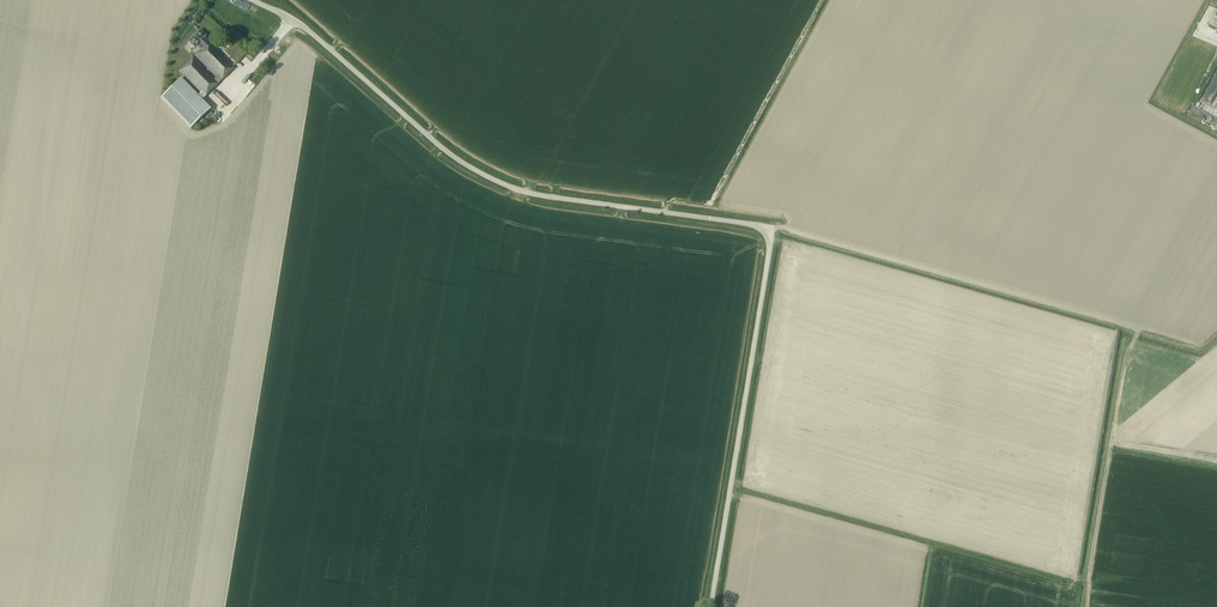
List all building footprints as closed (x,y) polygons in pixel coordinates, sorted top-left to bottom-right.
[(194,48),(196,46),(200,50),(195,56),(207,69),(194,56),(179,71),(200,94),(197,96),(181,79),(160,99),(189,129),(209,109),(201,101),(235,67),(212,43),(211,44),(204,38),(206,36),(199,30),(188,42),(194,48)]
